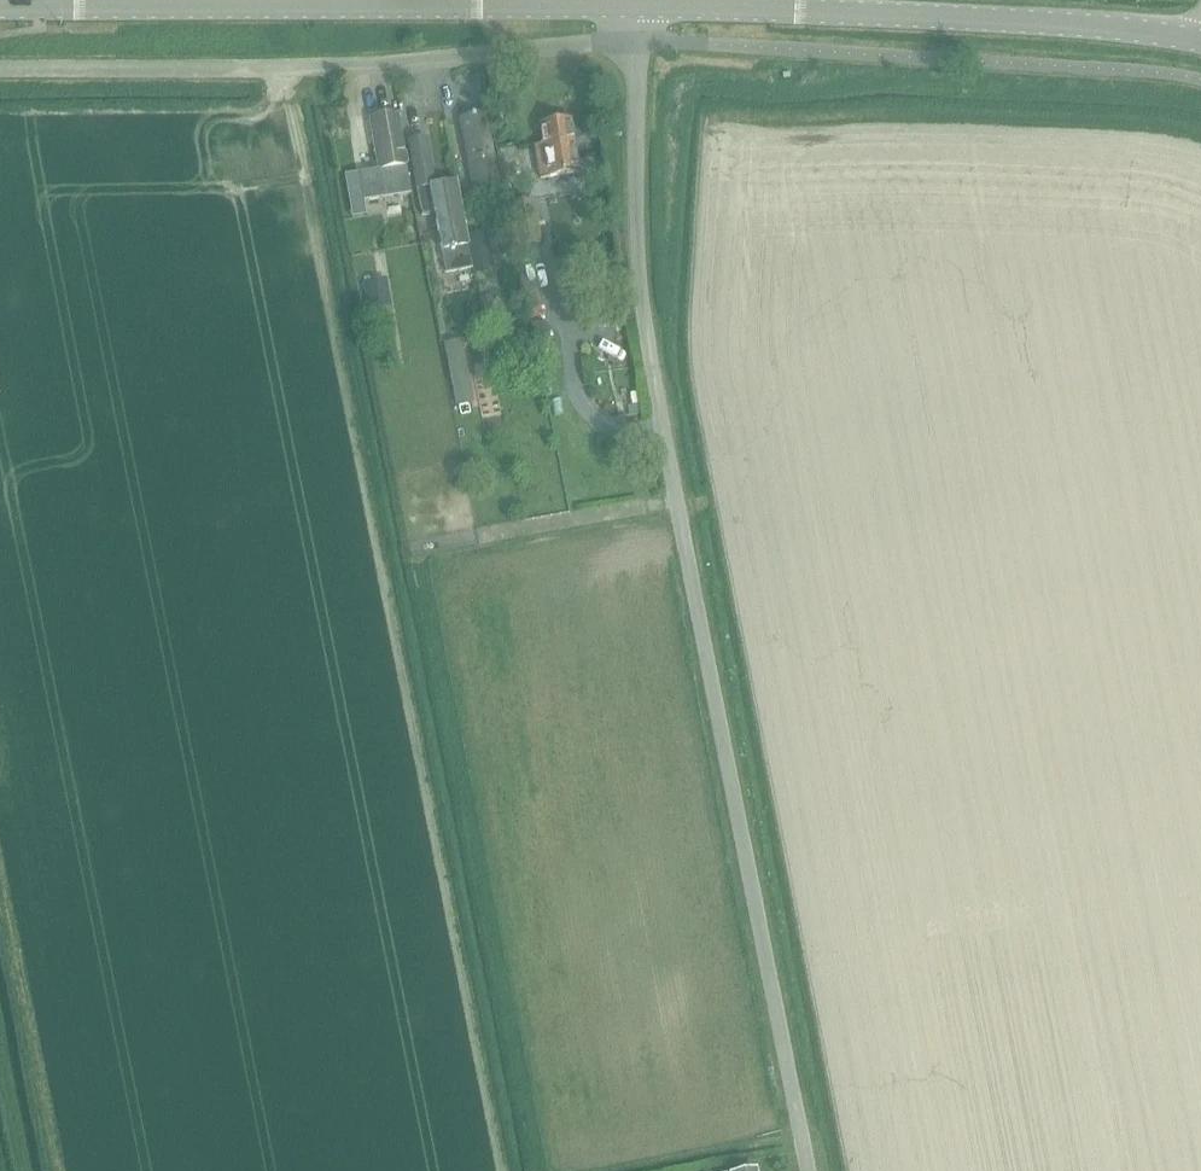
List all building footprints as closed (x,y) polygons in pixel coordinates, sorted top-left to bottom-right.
[(1060,0),(1034,0),(1034,7),(1059,8),(1060,0)] [(359,174),(364,203),(410,196),(397,116),(371,120),(379,171),(359,174)] [(499,188),(489,140),(485,116),(461,121),(465,144),(475,193),(499,188)] [(570,120),(539,125),(543,146),(535,147),(540,180),(579,173),(570,120)] [(434,215),(444,273),(470,268),(456,183),(434,187),(426,140),(409,142),(417,190),(422,217),(434,215)] [(518,247),(541,243),(534,201),(511,205),(518,247)] [(467,237),(474,272),(491,269),(484,233),(467,237)] [(368,312),(392,309),(387,280),(363,283),(368,312)] [(492,297),(480,300),(482,310),(484,310),(494,307),(492,297)] [(532,326),(536,344),(551,341),(547,322),(532,326)] [(455,407),(476,403),(463,340),(443,344),(455,407)]
